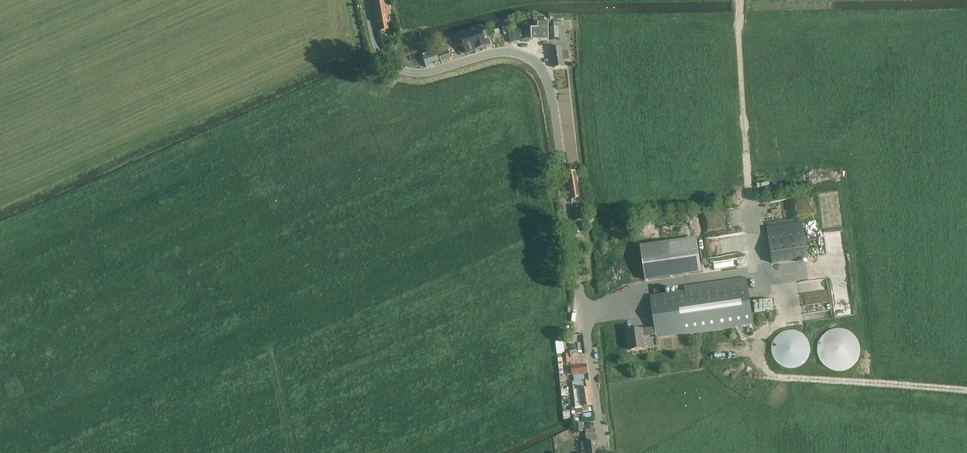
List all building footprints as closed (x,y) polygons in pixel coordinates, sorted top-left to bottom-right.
[(383,1),(374,3),(378,23),(380,31),(388,29),(386,21),(387,21),(386,15),(390,14),(388,1),(383,2),(383,1)] [(539,19),(539,23),(539,29),(532,29),(532,39),(548,39),(548,29),(549,29),(549,23),(548,23),(548,19),(539,19)] [(506,23),(498,24),(502,43),(509,41),(506,23)] [(484,27),(461,35),(467,53),(469,53),(490,46),(487,36),(484,27)] [(558,39),(558,28),(549,29),(550,40),(558,39)] [(520,32),(509,34),(510,43),(522,41),(520,32)] [(562,53),(561,48),(551,49),(554,68),(564,66),(563,61),(569,60),(568,52),(562,53)] [(451,59),(448,51),(439,54),(441,62),(451,59)] [(437,52),(423,57),(426,66),(440,61),(437,52)] [(581,198),(576,172),(567,173),(571,199),(581,198)] [(574,221),(582,220),(580,207),(572,208),(574,221)] [(772,265),(808,259),(804,230),(767,236),(772,265)] [(696,237),(640,246),(646,282),(702,273),(696,237)] [(818,301),(817,292),(827,290),(825,278),(799,282),(802,299),(810,297),(811,302),(818,301)] [(747,282),(660,295),(650,296),(655,328),(642,329),(627,331),(630,350),(645,348),(643,336),(656,334),(656,337),(753,324),(747,282)] [(803,314),(820,313),(819,303),(802,305),(803,314)] [(827,331),(824,368),(855,371),(858,334),(827,331)] [(778,334),(779,367),(805,366),(804,334),(778,334)] [(586,364),(572,366),(573,375),(578,375),(582,407),(592,406),(590,388),(589,388),(589,382),(583,382),(582,374),(587,373),(586,364)] [(575,424),(575,430),(576,432),(583,431),(582,423),(575,424)] [(595,429),(585,430),(587,452),(598,452),(595,429)]
